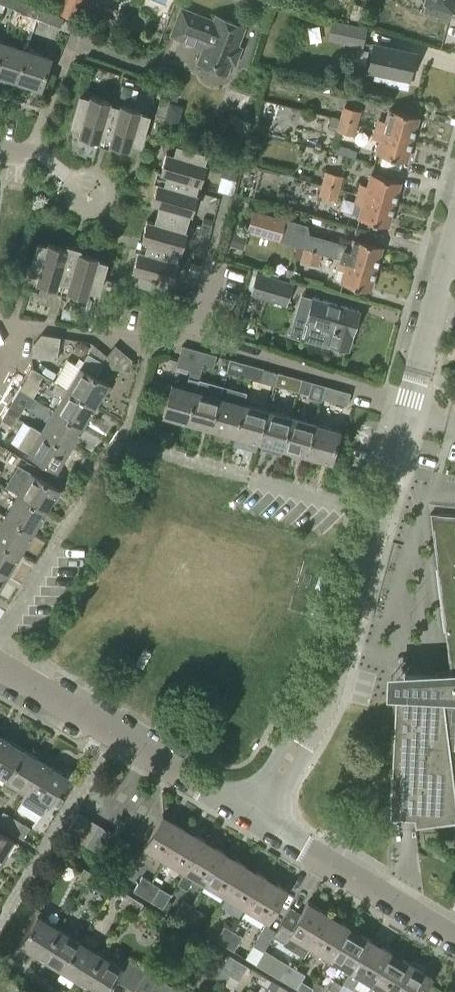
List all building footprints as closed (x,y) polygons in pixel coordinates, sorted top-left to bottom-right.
[(17,0),(0,0),(0,3),(15,9),(17,0)] [(41,8),(21,0),(17,0),(15,9),(37,18),(41,8)] [(82,0),(63,0),(59,11),(75,18),(82,0)] [(454,9),(454,0),(426,0),(423,11),(435,15),(436,12),(453,17),(454,9)] [(362,23),(367,6),(353,2),(348,20),(362,23)] [(59,27),(63,18),(41,8),(37,18),(59,27)] [(214,21),(181,8),(171,35),(203,48),(197,63),(226,74),(230,63),(234,65),(241,48),(237,46),(244,27),(215,16),(214,21)] [(255,13),(251,25),(261,28),(265,16),(255,13)] [(361,44),(365,27),(332,20),(329,37),(361,44)] [(26,52),(3,44),(0,52),(0,77),(16,82),(26,52)] [(407,87),(414,54),(376,45),(370,70),(377,72),(376,77),(388,80),(388,83),(407,87)] [(40,90),(50,60),(26,52),(16,82),(40,90)] [(163,96),(175,99),(178,88),(167,85),(163,96)] [(130,98),(133,88),(123,86),(120,95),(130,98)] [(88,98),(80,95),(71,126),(80,128),(78,135),(98,141),(99,139),(104,141),(114,105),(108,103),(109,102),(89,96),(88,98)] [(160,134),(169,100),(161,97),(151,132),(160,134)] [(140,110),(120,105),(120,106),(114,105),(104,141),(109,142),(109,144),(128,149),(130,142),(140,145),(148,115),(139,113),(140,110)] [(344,107),(340,121),(357,126),(361,111),(344,107)] [(412,141),(418,118),(390,111),(387,122),(380,120),(377,131),(412,141)] [(340,121),(337,131),(354,136),(357,126),(340,121)] [(406,162),(412,141),(377,131),(374,141),(381,143),(378,155),(406,162)] [(204,163),(206,153),(176,145),(173,154),(166,152),(160,172),(162,173),(161,178),(196,188),(198,183),(201,184),(206,163),(204,163)] [(337,145),(335,153),(348,157),(350,149),(337,145)] [(226,153),(219,174),(234,179),(235,180),(242,158),(226,153)] [(325,171),(321,184),(321,185),(339,190),(343,176),(325,171)] [(394,205),(400,183),(373,175),(370,188),(362,185),(359,195),(394,205)] [(196,189),(196,188),(161,178),(160,179),(196,189)] [(196,189),(160,179),(159,183),(158,183),(152,203),(159,204),(156,214),(186,222),(189,213),(192,214),(197,194),(195,193),(196,189)] [(337,199),(339,190),(321,185),(318,194),(337,199)] [(388,228),(394,205),(359,195),(356,205),(364,207),(360,220),(388,228)] [(324,241),(309,237),(308,227),(255,211),(249,231),(306,247),(305,250),(320,254),(321,253),(340,259),(340,260),(375,270),(382,248),(355,241),(351,252),(345,251),(346,246),(325,240),(324,241)] [(186,223),(186,222),(156,214),(156,215),(186,223)] [(186,223),(156,215),(154,223),(146,221),(141,240),(143,241),(141,246),(177,256),(178,250),(181,251),(186,231),(184,231),(186,223)] [(211,228),(213,220),(204,217),(201,225),(211,228)] [(200,226),(198,233),(206,235),(207,228),(200,226)] [(231,233),(227,244),(239,248),(242,236),(231,233)] [(47,246),(37,243),(27,274),(37,277),(35,285),(54,291),(57,283),(62,284),(73,248),(67,246),(66,249),(48,243),(47,246)] [(176,257),(177,256),(141,246),(141,247),(176,257)] [(176,257),(141,247),(140,251),(136,250),(130,271),(138,274),(136,283),(165,292),(168,282),(170,282),(176,261),(175,261),(176,257)] [(96,294),(106,262),(97,259),(98,257),(79,251),(79,250),(73,248),(62,284),(68,286),(65,293),(85,299),(88,291),(96,294)] [(317,266),(320,254),(305,250),(302,261),(317,266)] [(369,292),(375,270),(340,260),(337,270),(344,272),(341,284),(369,292)] [(197,274),(199,266),(189,262),(186,271),(197,274)] [(259,272),(256,272),(249,295),(285,306),(292,282),(278,278),(279,274),(260,268),(259,272)] [(301,272),(287,268),(285,275),(299,279),(301,272)] [(105,318),(108,309),(115,283),(107,281),(97,316),(105,318)] [(347,349),(358,312),(312,298),(305,322),(308,323),(303,340),(327,347),(328,344),(347,349)] [(73,311),(63,308),(60,318),(70,321),(73,311)] [(30,358),(31,358),(55,362),(58,339),(39,336),(32,345),(30,358)] [(74,345),(74,352),(81,355),(87,352),(87,344),(80,341),(74,345)] [(115,345),(107,355),(105,367),(130,371),(132,359),(115,345)] [(176,366),(190,370),(201,373),(203,365),(206,352),(181,345),(176,366)] [(213,368),(216,355),(206,352),(203,365),(213,368)] [(103,364),(88,355),(84,361),(79,357),(75,364),(66,359),(53,381),(56,382),(54,385),(94,408),(107,386),(94,378),(103,364)] [(253,366),(230,359),(226,372),(250,378),(253,366)] [(253,366),(250,378),(260,381),(264,369),(253,366)] [(35,400),(36,398),(33,397),(40,385),(38,384),(43,375),(32,368),(19,390),(35,400)] [(161,418),(186,425),(199,378),(201,373),(190,370),(185,390),(170,386),(161,418)] [(302,379),(292,376),(288,389),(298,392),(302,379)] [(210,431),(222,385),(199,378),(186,425),(210,431)] [(302,379),(298,392),(308,395),(308,397),(321,401),(322,399),(325,386),(302,379)] [(82,428),(94,408),(54,385),(52,388),(53,392),(61,398),(53,411),(82,428)] [(234,438),(243,406),(242,406),(246,391),(222,385),(210,431),(234,438)] [(325,386),(322,399),(347,406),(350,393),(325,386)] [(30,408),(35,400),(19,390),(6,411),(17,417),(25,405),(30,408)] [(258,444),(266,412),(243,406),(234,438),(258,444)] [(12,426),(17,417),(6,411),(1,419),(12,426)] [(69,448),(82,428),(53,411),(41,430),(41,431),(69,448)] [(291,419),(266,412),(258,444),(261,445),(259,451),(271,454),(273,448),(282,451),(291,419)] [(305,457),(315,426),(291,419),(282,451),(305,457)] [(55,471),(69,448),(41,431),(41,430),(30,424),(16,447),(55,471)] [(330,464),(339,432),(315,426),(305,457),(330,464)] [(44,510),(57,489),(29,472),(16,494),(44,510)] [(31,532),(44,510),(16,494),(3,515),(31,532)] [(428,514),(448,673),(403,675),(402,691),(394,691),(387,819),(412,820),(413,828),(454,822),(454,774),(446,773),(447,750),(451,750),(454,708),(440,707),(440,694),(454,694),(454,515),(428,514)] [(31,532),(3,515),(0,521),(0,542),(19,553),(31,532)] [(19,553),(0,542),(0,571),(6,575),(19,553)] [(23,750),(2,737),(0,741),(0,777),(5,780),(23,750)] [(26,793),(44,762),(23,750),(5,780),(26,793)] [(41,815),(47,805),(65,775),(44,762),(26,793),(20,803),(41,815)] [(10,818),(2,814),(0,817),(0,826),(4,829),(10,818)] [(75,841),(87,820),(77,814),(65,834),(75,841)] [(170,827),(159,821),(162,816),(160,816),(141,848),(162,861),(179,833),(182,828),(172,823),(170,827)] [(21,840),(27,830),(10,818),(4,829),(21,840)] [(85,847),(97,826),(87,820),(75,841),(85,847)] [(95,853),(108,832),(97,826),(85,847),(95,853)] [(106,859),(119,839),(108,832),(95,853),(106,859)] [(190,839),(179,833),(162,861),(182,872),(183,873),(199,845),(200,845),(203,841),(193,835),(190,839)] [(0,834),(0,861),(12,842),(0,834)] [(117,865),(129,845),(119,839),(106,859),(117,865)] [(128,872),(140,852),(129,845),(117,865),(128,872)] [(211,852),(200,845),(199,845),(183,873),(182,872),(175,884),(185,889),(192,878),(204,886),(221,858),(223,853),(214,847),(211,852)] [(231,864),(221,858),(204,886),(224,898),(241,870),(244,865),(234,859),(231,864)] [(85,885),(92,875),(83,870),(77,880),(85,885)] [(252,876),(241,870),(224,898),(244,910),(261,881),(262,882),(264,877),(255,872),(252,876)] [(93,890),(99,880),(92,875),(85,885),(93,890)] [(142,896),(150,881),(142,876),(133,890),(142,896)] [(151,901),(159,886),(150,881),(142,896),(151,901)] [(272,888),(262,882),(261,881),(244,910),(265,922),(285,889),(275,884),(272,888)] [(127,910),(134,899),(125,894),(118,905),(127,910)] [(135,915),(142,904),(134,899),(127,910),(135,915)] [(183,921),(192,906),(182,900),(174,915),(183,921)] [(328,916),(318,910),(306,903),(299,914),(289,908),(276,931),(273,935),(284,941),(282,944),(303,956),(308,948),(325,920),(328,916)] [(192,926),(200,911),(192,906),(183,921),(192,926)] [(39,958),(58,929),(36,916),(18,945),(39,958)] [(336,927),(325,920),(308,948),(328,960),(345,932),(346,932),(348,928),(338,922),(336,927)] [(263,951),(273,935),(276,931),(265,924),(253,944),(263,951)] [(224,945),(233,930),(224,925),(215,940),(224,945)] [(60,971),(78,942),(58,929),(39,958),(60,971)] [(233,951),(242,936),(233,930),(224,945),(233,951)] [(356,939),(346,932),(345,932),(328,960),(349,972),(368,940),(359,934),(356,939)] [(377,951),(366,945),(369,940),(368,940),(349,972),(342,984),(350,989),(358,977),(369,984),(386,956),(386,957),(389,952),(380,947),(377,951)] [(81,984),(100,955),(78,942),(60,971),(81,984)] [(111,980),(120,967),(100,955),(81,984),(94,991),(104,991),(111,980)] [(238,962),(229,956),(220,971),(229,976),(238,962)] [(386,957),(386,956),(369,984),(370,984),(365,991),(377,991),(379,990),(383,991),(393,991),(409,964),(400,959),(397,963),(386,957)] [(122,987),(134,966),(124,959),(120,967),(111,980),(122,987)] [(430,977),(421,971),(422,968),(411,961),(409,964),(393,991),(421,991),(430,977)] [(238,962),(229,976),(238,981),(247,967),(238,962)] [(287,983),(296,968),(287,962),(278,978),(287,983)] [(144,972),(134,966),(122,987),(131,991),(132,991),(144,972)] [(296,989),(305,974),(296,968),(287,983),(296,989)] [(155,979),(144,972),(132,991),(147,991),(155,979)] [(166,985),(155,979),(147,991),(162,991),(166,985)] [(278,986),(270,981),(263,991),(275,991),(278,986)]
